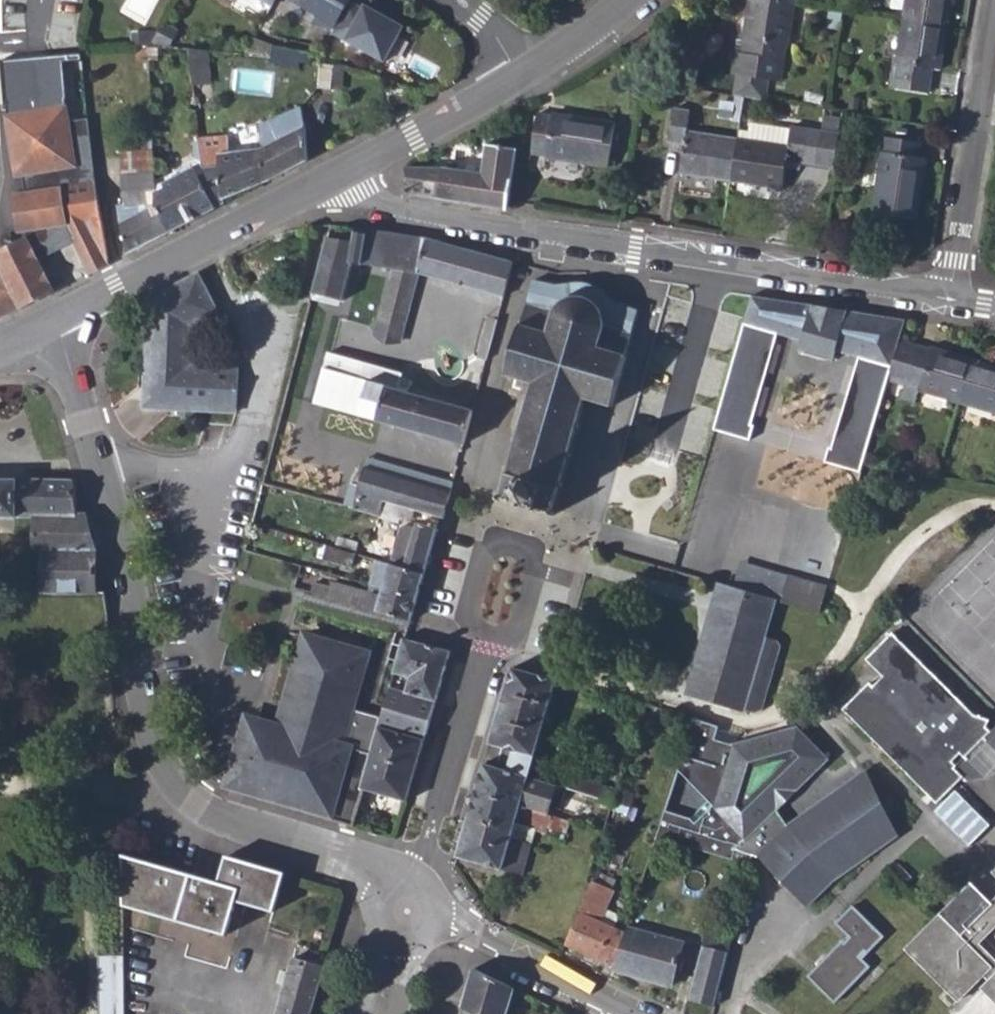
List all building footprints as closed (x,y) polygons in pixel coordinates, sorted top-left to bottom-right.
[(290,2),(322,19),(332,0),(291,0),(290,2)] [(777,101),(793,3),(776,0),(749,0),(741,51),(737,51),(730,94),(744,96),(777,101)] [(949,0),(905,0),(902,19),(945,26),(949,0)] [(362,9),(349,2),(331,34),(384,63),(403,27),(387,18),(387,19),(380,16),(381,15),(364,6),(362,9)] [(832,27),(836,12),(827,10),(824,25),(832,27)] [(549,25),(565,13),(556,19),(554,19),(552,20),(549,21),(542,30),(549,25)] [(895,60),(899,61),(895,85),(927,90),(931,66),(939,67),(945,26),(902,19),(895,60)] [(156,33),(154,39),(172,39),(177,32),(162,23),(156,33)] [(145,33),(131,34),(131,47),(136,47),(145,47),(145,33)] [(156,33),(145,33),(145,47),(149,47),(154,39),(156,33)] [(154,39),(149,47),(168,48),(172,39),(154,39)] [(271,58),(270,62),(299,68),(300,63),(310,65),(312,55),(273,46),(271,58)] [(136,47),(137,61),(149,60),(149,47),(145,47),(136,47)] [(190,49),(193,85),(213,83),(208,50),(190,49)] [(319,88),(332,89),(334,66),(321,64),(319,88)] [(721,116),(742,117),(743,100),(722,99),(721,116)] [(68,119),(66,105),(6,112),(13,171),(20,170),(22,189),(10,191),(14,233),(20,232),(20,237),(21,242),(0,254),(0,267),(3,274),(0,275),(0,319),(20,309),(54,292),(37,255),(55,246),(72,237),(89,274),(104,266),(108,264),(102,223),(95,185),(95,177),(93,163),(88,116),(68,119)] [(259,125),(263,148),(267,182),(308,160),(306,131),(301,106),(259,125)] [(737,139),(687,131),(690,111),(673,108),(668,142),(683,144),(679,172),(730,180),(737,139)] [(782,188),(787,160),(833,167),(842,112),(826,109),(825,109),(821,128),(790,123),(790,128),(749,122),(748,131),(738,130),(737,139),(730,180),(782,188)] [(545,154),(545,157),(607,167),(614,123),(552,112),(551,115),(537,112),(530,151),(545,154)] [(916,220),(926,158),(918,156),(920,142),(887,137),(885,151),(882,151),(873,214),(916,220)] [(197,167),(220,169),(222,201),(262,185),(267,182),(263,148),(229,152),(228,138),(198,140),(197,167)] [(410,195),(507,209),(508,201),(517,150),(486,144),(482,173),(441,167),(406,167),(410,195)] [(128,254),(170,232),(156,208),(155,187),(154,149),(123,153),(125,206),(118,205),(128,254)] [(155,187),(156,208),(170,232),(214,209),(222,205),(222,201),(220,169),(197,167),(155,187)] [(342,300),(352,264),(392,270),(415,274),(415,272),(421,274),(504,296),(512,264),(428,240),(379,232),(365,230),(364,235),(352,233),(350,242),(323,236),(314,292),(342,300)] [(374,342),(400,350),(421,274),(415,272),(415,274),(392,270),(374,342)] [(211,316),(217,313),(214,307),(199,277),(197,273),(192,276),(172,286),(147,298),(147,312),(146,347),(145,364),(143,406),(186,409),(208,411),(233,413),(234,406),(236,368),(208,366),(190,364),(191,342),(193,325),(211,316)] [(520,324),(505,373),(532,381),(525,407),(522,406),(521,411),(523,412),(516,436),(513,435),(512,439),(515,440),(508,466),(505,465),(504,469),(507,470),(500,495),(497,494),(495,498),(500,499),(500,496),(513,500),(512,503),(516,504),(517,501),(524,504),(533,506),(532,509),(536,510),(537,508),(548,511),(548,513),(552,515),(554,511),(550,509),(558,484),(561,485),(562,481),(559,480),(566,455),(569,456),(570,451),(567,451),(575,426),(578,426),(579,422),(576,421),(584,396),(611,404),(625,354),(623,354),(636,310),(621,305),(612,301),(599,291),(593,288),(590,287),(582,285),(574,284),(556,285),(553,285),(535,280),(522,325),(520,324)] [(748,440),(752,424),(749,423),(776,335),(800,342),(797,352),(827,361),(830,351),(857,360),(830,448),(827,448),(822,463),(859,474),(861,464),(887,379),(899,342),(906,319),(843,310),(840,320),(810,311),(811,305),(750,295),(712,429),(748,440)] [(810,311),(840,320),(843,310),(811,305),(810,311)] [(498,320),(487,317),(476,357),(487,360),(498,320)] [(918,389),(917,391),(958,404),(971,360),(930,348),(929,351),(899,342),(887,379),(918,389)] [(372,444),(379,421),(465,446),(474,410),(416,396),(421,374),(395,366),(398,351),(372,344),(354,406),(320,396),(312,425),(372,444)] [(971,360),(958,404),(994,415),(994,367),(971,360)] [(452,494),(454,485),(366,459),(363,468),(452,494)] [(380,517),(385,501),(417,509),(441,517),(445,518),(452,494),(363,468),(360,477),(352,475),(344,505),(380,517)] [(77,512),(75,479),(70,479),(23,477),(0,477),(0,515),(33,515),(33,512),(77,512)] [(398,523),(401,517),(413,521),(417,509),(385,501),(380,517),(398,523)] [(41,552),(40,591),(73,592),(72,606),(87,620),(109,620),(106,590),(97,589),(96,548),(86,512),(77,512),(33,512),(33,515),(32,542),(31,551),(41,552)] [(425,573),(438,527),(421,522),(418,526),(405,522),(392,563),(425,573)] [(355,552),(359,541),(338,535),(335,546),(355,552)] [(324,557),(351,565),(355,552),(335,546),(328,544),(324,557)] [(417,598),(425,573),(392,563),(377,559),(370,584),(417,598)] [(777,599),(782,601),(789,577),(741,562),(733,585),(777,599)] [(818,612),(825,588),(789,577),(782,601),(818,612)] [(411,620),(417,598),(370,584),(368,590),(334,580),(331,588),(314,583),(311,591),(411,620)] [(689,691),(757,711),(764,708),(767,698),(761,695),(765,683),(772,681),(775,671),(769,667),(773,657),(780,655),(782,645),(776,639),(767,636),(777,599),(733,585),(721,582),(718,591),(689,691)] [(951,762),(961,752),(948,739),(967,720),(984,737),(991,730),(988,726),(990,719),(974,713),(893,632),(866,658),(884,676),(874,685),(870,682),(843,708),(902,766),(937,802),(964,775),(951,762)] [(367,654),(304,636),(277,727),(263,723),(260,727),(259,727),(258,726),(256,726),(255,726),(253,727),(252,727),(251,728),(250,729),(249,730),(248,731),(247,733),(247,734),(247,736),(247,737),(248,739),(249,740),(250,742),(252,743),(229,784),(314,809),(312,813),(354,825),(365,788),(367,782),(363,781),(371,753),(342,745),(367,654)] [(409,677),(406,690),(436,700),(450,650),(406,637),(403,636),(393,672),(409,677)] [(780,655),(773,657),(769,667),(775,671),(780,655)] [(530,775),(534,763),(558,678),(554,677),(545,674),(513,665),(485,762),(530,775)] [(772,681),(765,683),(761,695),(767,698),(772,681)] [(398,701),(402,689),(390,685),(386,697),(398,701)] [(367,782),(365,788),(407,801),(436,700),(406,690),(402,689),(398,701),(386,697),(378,729),(371,753),(363,781),(367,782)] [(646,712),(649,704),(640,701),(638,709),(646,712)] [(734,857),(737,849),(751,853),(753,853),(755,845),(748,837),(777,807),(827,757),(799,727),(784,730),(758,737),(734,743),(716,737),(720,725),(695,717),(656,836),(734,857)] [(987,775),(994,773),(994,726),(991,730),(984,737),(967,720),(948,739),(961,752),(951,762),(964,775),(968,779),(987,775)] [(493,821),(498,806),(510,810),(513,801),(522,804),(530,775),(485,762),(470,814),(493,821)] [(554,783),(558,770),(534,763),(530,775),(554,783)] [(557,784),(599,797),(603,784),(558,769),(558,770),(554,783),(557,784)] [(790,825),(777,807),(748,837),(755,845),(753,853),(763,854),(809,905),(833,879),(898,832),(867,770),(790,825)] [(554,783),(530,775),(522,804),(549,813),(557,784),(554,783)] [(523,875),(532,843),(512,837),(513,835),(519,813),(539,819),(551,823),(554,814),(549,813),(522,804),(513,801),(510,810),(498,806),(493,821),(470,814),(458,855),(523,875)] [(532,840),(539,819),(519,813),(513,835),(532,840)] [(568,829),(571,820),(554,814),(551,823),(568,829)] [(749,861),(751,853),(737,849),(734,857),(749,861)] [(121,905),(226,936),(237,900),(274,912),(286,872),(226,854),(218,882),(120,853),(121,905)] [(565,944),(614,967),(625,932),(615,927),(601,920),(606,909),(615,891),(612,888),(616,880),(604,873),(600,883),(594,880),(565,944)] [(994,962),(965,933),(994,902),(994,900),(975,881),(909,947),(962,1000),(987,975),(992,979),(985,986),(994,996),(994,961),(994,962)] [(965,933),(994,962),(994,961),(994,952),(983,940),(994,927),(994,902),(965,933)] [(860,956),(866,950),(870,952),(885,936),(853,904),(835,922),(849,937),(845,941),(842,939),(807,975),(836,1004),(871,966),(863,958),(860,956)] [(615,927),(620,916),(606,909),(601,920),(615,927)] [(685,942),(627,925),(625,932),(614,967),(613,969),(673,986),(685,942)] [(716,1007),(733,932),(708,927),(689,1001),(716,1007)] [(870,952),(866,950),(860,956),(863,958),(870,952)] [(101,952),(100,1013),(125,1013),(126,952),(101,952)] [(324,967),(293,957),(276,1013),(310,1013),(324,967)] [(515,988),(474,967),(461,1013),(507,1013),(515,988)] [(955,1012),(957,1013),(994,1013),(994,996),(985,986),(984,984),(955,1012)]
